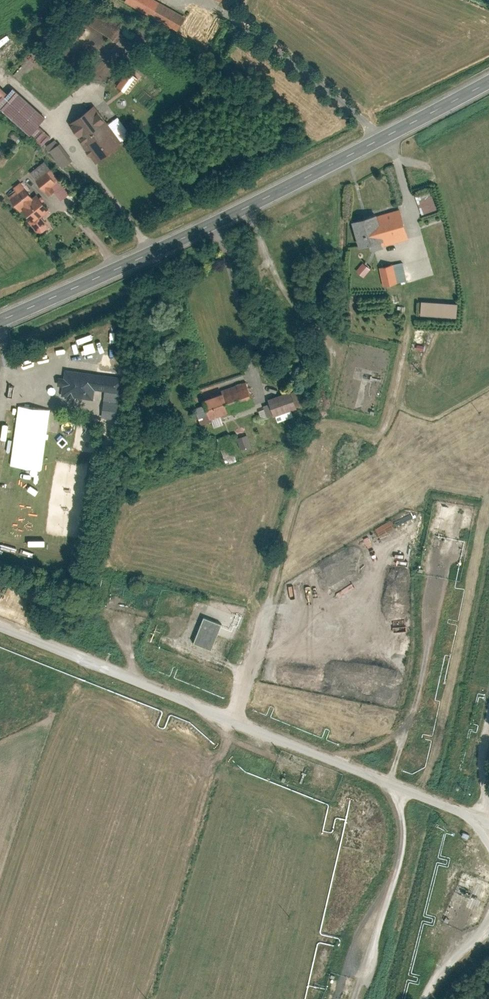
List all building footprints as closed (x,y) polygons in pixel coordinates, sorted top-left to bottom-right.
[(126,2),(178,32),(186,17),(156,0),(127,0),(126,2)] [(138,77),(128,69),(116,85),(127,92),(138,77)] [(43,147),(51,138),(39,127),(47,119),(13,88),(8,93),(0,86),(0,108),(43,147)] [(88,111),(71,124),(97,161),(122,144),(103,117),(96,122),(88,111)] [(121,141),(130,134),(118,116),(108,122),(121,141)] [(61,167),(72,159),(59,141),(48,149),(61,167)] [(28,175),(48,195),(52,191),(61,199),(69,192),(40,163),(28,175)] [(12,191),(6,195),(21,213),(23,211),(30,220),(28,221),(37,232),(42,233),(47,230),(47,224),(43,219),(52,211),(38,193),(35,195),(21,178),(10,188),(12,191)] [(430,189),(414,194),(422,217),(438,211),(430,189)] [(376,212),(351,219),(359,246),(369,244),(371,252),(383,249),(382,246),(409,238),(400,208),(377,214),(376,212)] [(363,261),(355,270),(363,276),(370,268),(363,261)] [(403,261),(379,266),(383,285),(407,280),(403,261)] [(459,301),(421,299),(420,314),(458,316),(459,301)] [(74,399),(93,401),(94,391),(122,395),(125,376),(65,368),(64,378),(58,377),(57,387),(63,387),(62,396),(68,397),(67,401),(73,402),(74,399)] [(255,405),(246,380),(222,388),(222,390),(202,397),(204,403),(208,413),(209,417),(228,410),(229,414),(255,405)] [(302,386),(292,389),(297,405),(307,402),(302,386)] [(291,388),(268,397),(274,414),(297,405),(292,389),(291,388)] [(208,413),(204,403),(193,407),(197,417),(208,413)] [(267,406),(258,408),(261,418),(270,415),(267,406)] [(248,433),(237,437),(241,448),(252,445),(248,433)] [(392,520),(375,527),(378,533),(394,527),(392,520)] [(222,622),(203,615),(193,641),(211,648),(222,622)]
